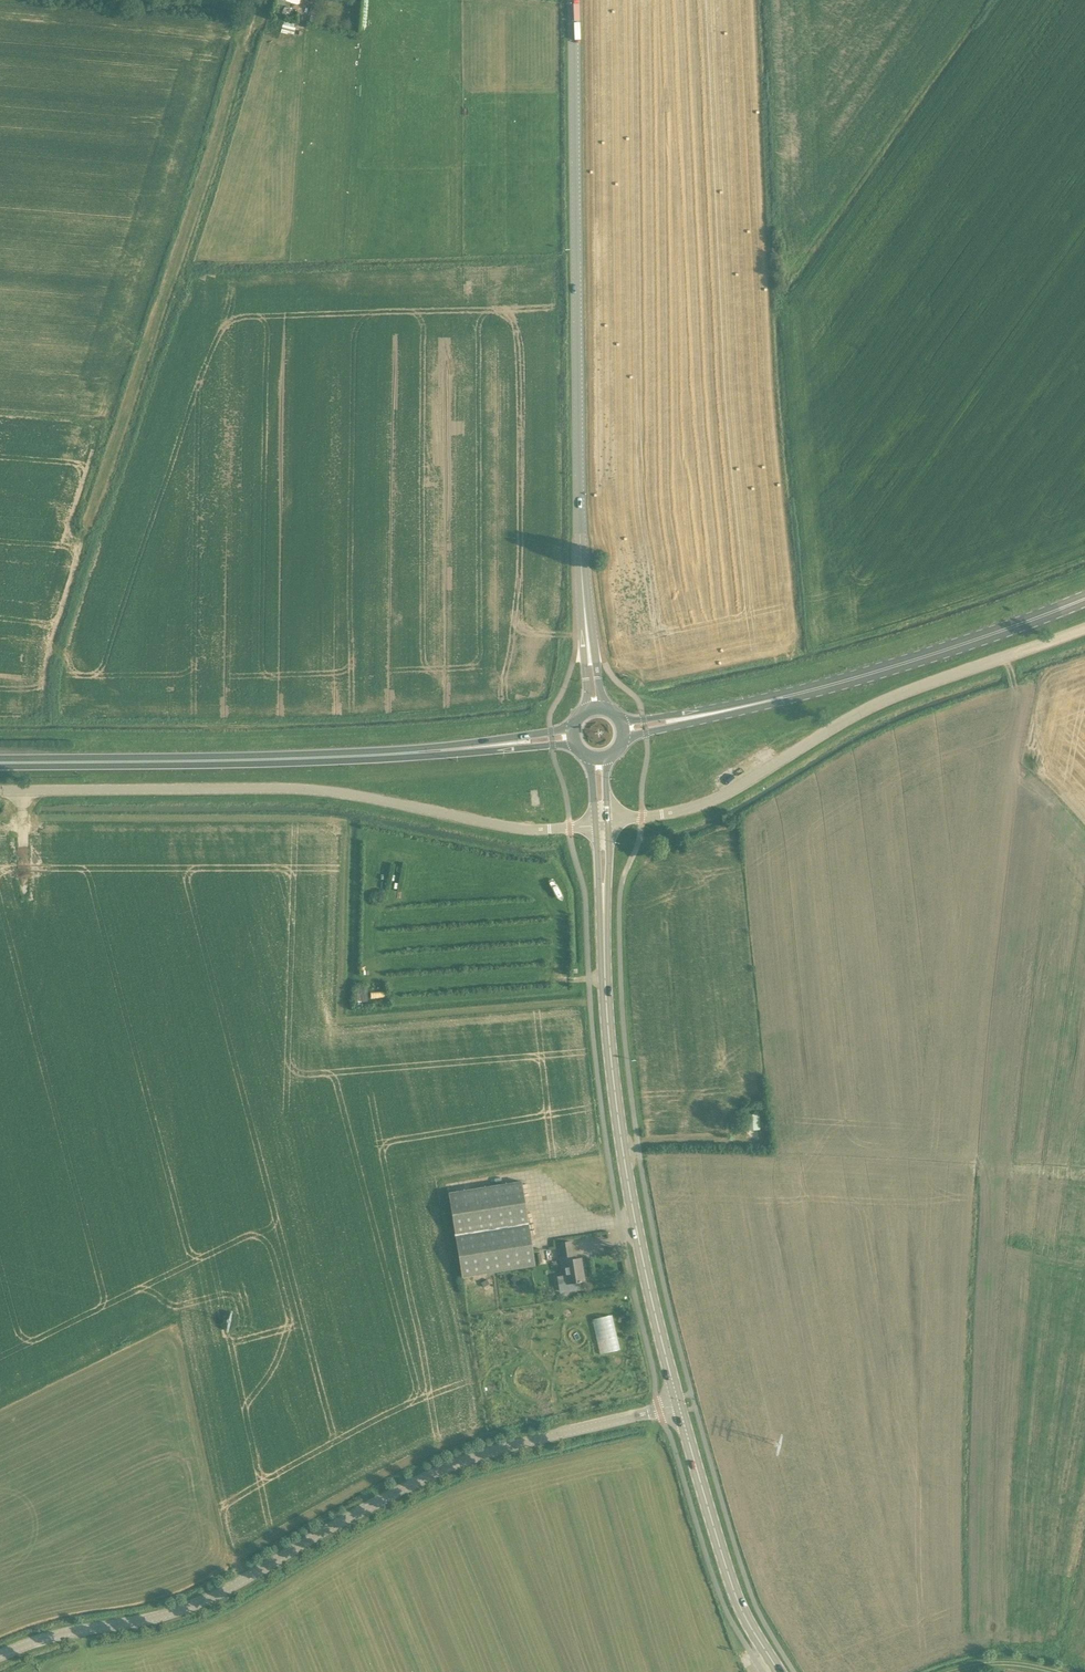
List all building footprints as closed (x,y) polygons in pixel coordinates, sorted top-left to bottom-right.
[(356,1001),(367,1001),(366,985),(355,986),(356,1001)] [(760,1130),(759,1118),(759,1114),(745,1115),(746,1131),(760,1130)] [(535,1265),(522,1184),(521,1181),(448,1193),(461,1277),(535,1265)] [(567,1283),(584,1281),(581,1258),(573,1259),(571,1240),(557,1243),(561,1267),(564,1266),(564,1267),(567,1283)]
